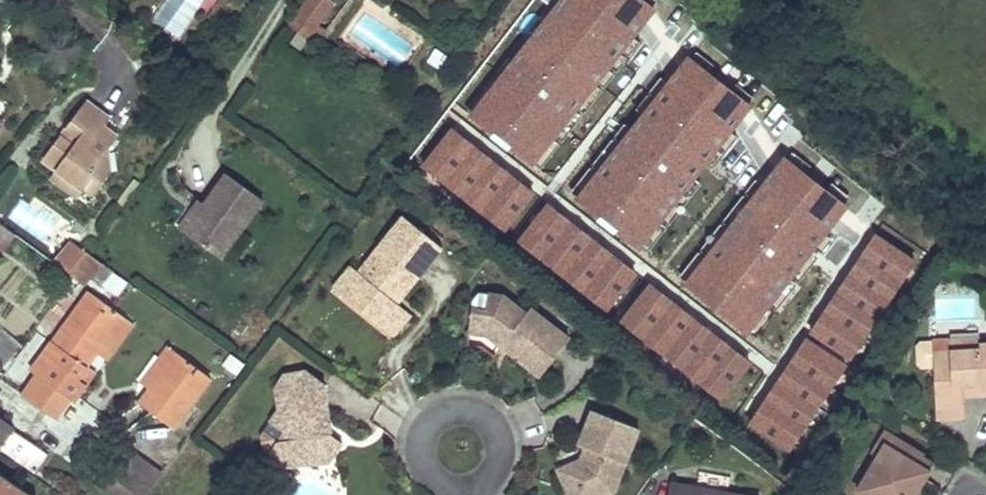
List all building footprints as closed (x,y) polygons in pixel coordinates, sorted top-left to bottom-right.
[(319,19),(332,1),(331,0),(304,0),(287,23),(306,37),(319,19)] [(568,7),(508,80),(533,101),(565,64),(558,58),(588,23),(568,7)] [(91,173),(95,176),(100,179),(109,170),(106,148),(115,136),(101,125),(108,118),(84,101),(65,125),(69,129),(66,133),(60,132),(41,158),(54,168),(81,187),(91,173)] [(81,187),(54,168),(52,171),(51,177),(75,195),(81,187)] [(81,187),(90,195),(100,179),(95,176),(91,173),(81,187)] [(262,201),(225,173),(203,203),(183,231),(220,258),(262,201)] [(7,214),(40,241),(57,220),(24,193),(7,214)] [(203,203),(196,197),(175,226),(183,231),(203,203)] [(441,246),(402,215),(358,271),(340,294),(382,327),(400,304),(390,297),(398,288),(404,293),(441,246)] [(73,275),(83,282),(99,260),(82,248),(66,270),(73,275)] [(88,278),(115,296),(125,280),(98,263),(88,278)] [(358,271),(350,265),(333,288),(340,294),(358,271)] [(122,315),(88,290),(42,354),(50,361),(39,375),(70,398),(73,401),(85,385),(69,373),(77,360),(85,366),(95,352),(122,315)] [(571,338),(532,308),(528,313),(505,296),(490,294),(488,312),(473,310),(470,332),(489,335),(504,346),(510,338),(520,345),(516,349),(529,359),(525,363),(542,376),(571,338)] [(972,299),(935,300),(935,318),(972,318),(972,299)] [(411,313),(400,304),(382,327),(393,335),(411,313)] [(103,357),(129,321),(122,315),(95,352),(103,357)] [(489,335),(470,332),(469,345),(484,347),(496,356),(504,346),(489,335)] [(950,347),(952,367),(934,367),(935,420),(967,419),(965,398),(965,388),(982,387),(983,397),(985,396),(985,345),(982,346),(982,338),(950,340),(950,347)] [(138,381),(147,388),(174,352),(165,346),(138,381)] [(950,347),(933,347),(934,367),(952,367),(950,347)] [(172,427),(190,402),(209,377),(174,352),(147,388),(137,401),(172,427)] [(50,361),(42,354),(31,369),(39,375),(50,361)] [(330,420),(325,385),(304,370),(284,373),(286,385),(275,387),(278,408),(271,419),(286,430),(272,449),(271,455),(279,467),(294,465),(304,452),(317,449),(329,458),(341,441),(333,435),(322,427),(324,421),(330,420)] [(56,417),(70,398),(39,375),(25,395),(56,417)] [(982,387),(965,388),(965,398),(983,397),(982,387)] [(592,408),(579,443),(586,446),(581,458),(558,468),(568,489),(570,494),(603,494),(615,490),(639,426),(592,408)] [(33,470),(45,453),(0,420),(0,446),(33,470)] [(882,434),(870,455),(880,461),(886,464),(867,494),(913,494),(916,491),(909,487),(915,478),(921,482),(932,465),(882,434)] [(859,494),(867,494),(886,464),(880,461),(858,494),(859,494)] [(0,477),(0,494),(30,494),(0,477)] [(921,482),(915,478),(909,487),(916,491),(921,482)] [(714,494),(724,494),(726,486),(694,481),(692,491),(714,494)] [(665,487),(663,494),(714,494),(692,491),(665,487)]
